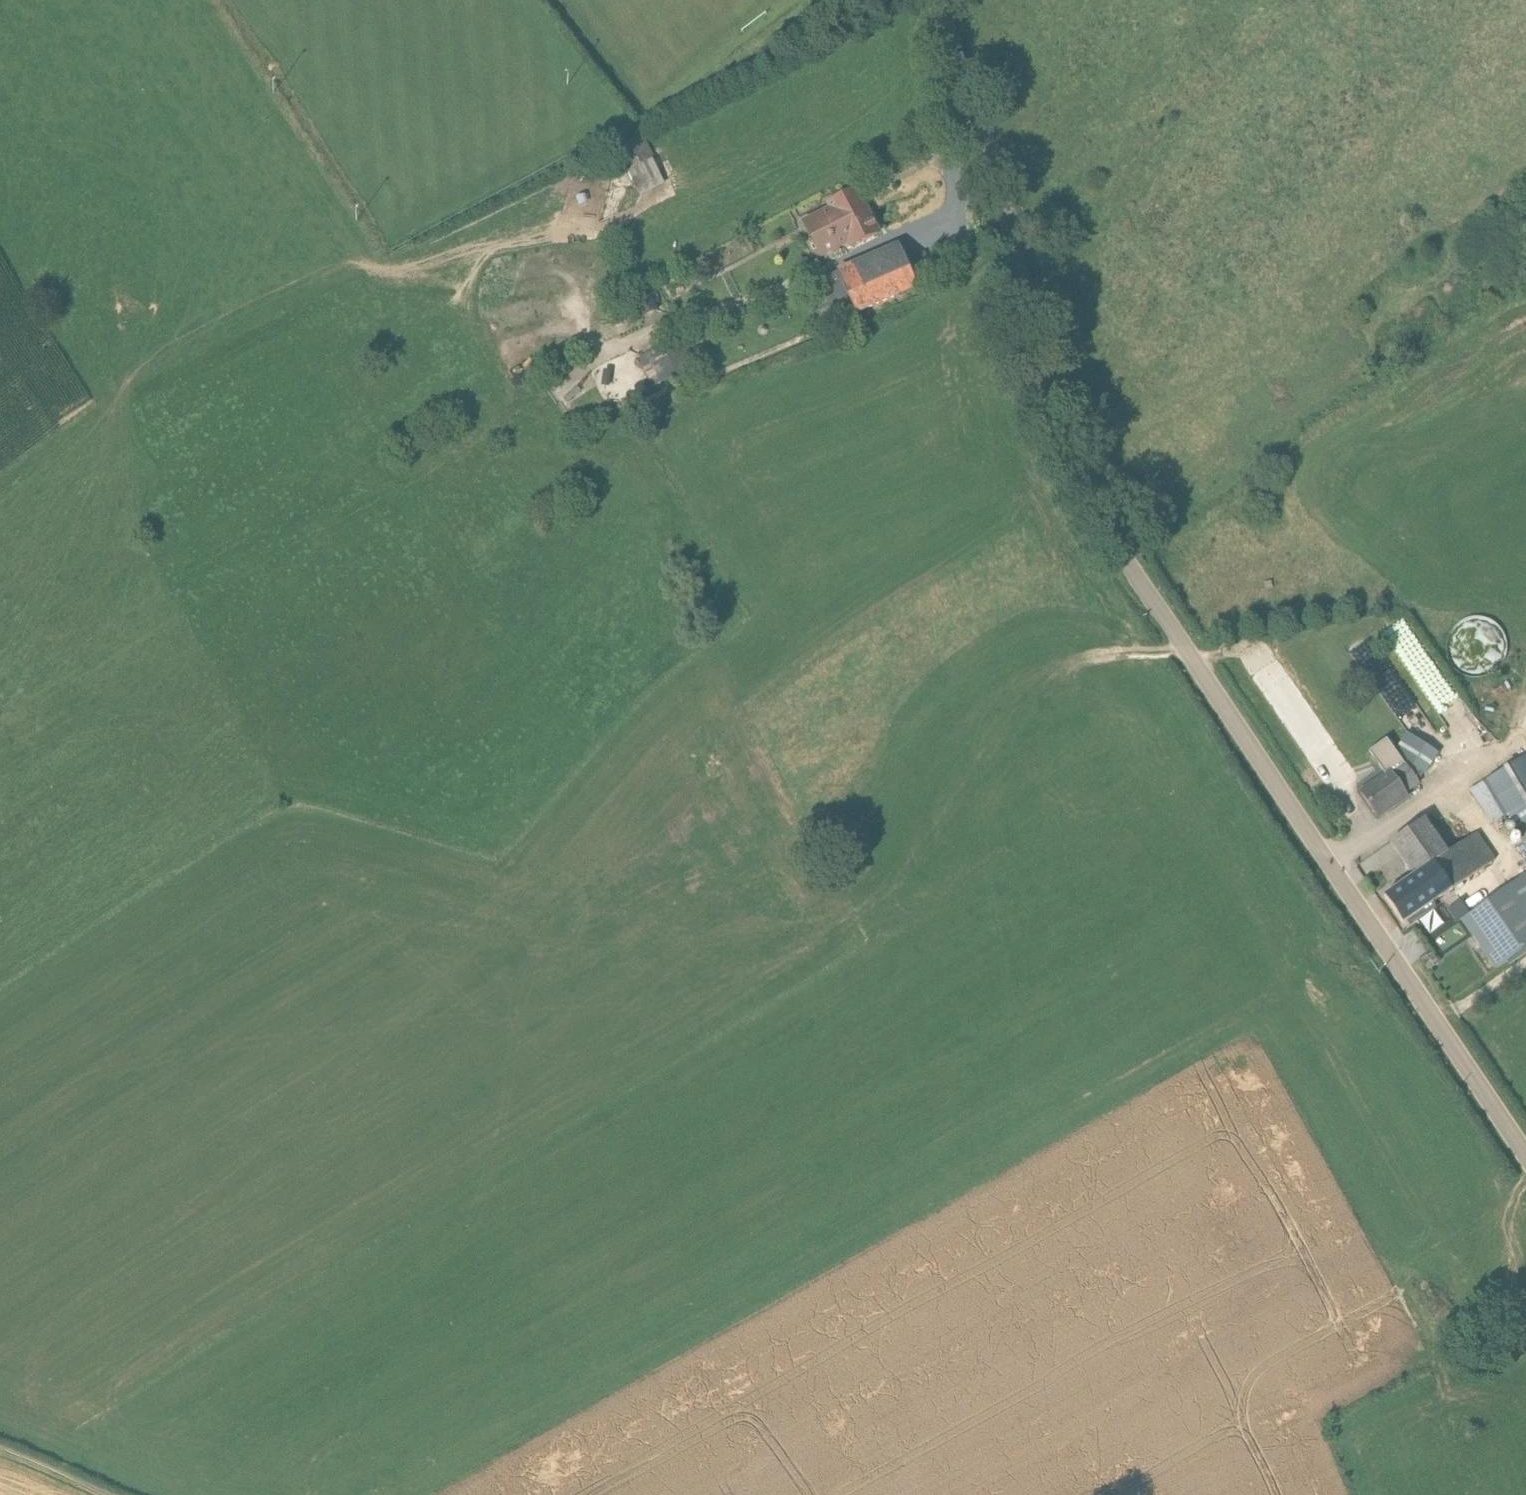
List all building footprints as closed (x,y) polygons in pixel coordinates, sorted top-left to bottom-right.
[(614,151),(625,172),(628,171),(640,195),(654,188),(643,163),(654,158),(643,137),(614,151)] [(849,242),(852,247),(879,233),(856,190),(829,204),(832,209),(804,223),(821,256),(849,242)] [(818,329),(857,313),(916,287),(898,246),(818,281),(821,287),(803,295),(818,329)] [(1384,781),(1359,798),(1377,823),(1407,802),(1406,800),(1419,790),(1416,786),(1419,779),(1423,782),(1438,759),(1406,738),(1393,757),(1386,745),(1368,757),(1384,781)] [(1484,786),(1468,797),(1491,830),(1505,821),(1525,856),(1525,762),(1484,786)] [(1434,869),(1452,896),(1495,865),(1476,838),(1447,858),(1438,845),(1443,839),(1432,823),(1426,827),(1424,824),(1389,848),(1413,882),(1434,869)] [(1434,869),(1413,882),(1384,902),(1403,929),(1406,927),(1432,910),(1452,896),(1434,869)] [(1460,925),(1494,974),(1525,952),(1525,880),(1460,925)] [(1432,910),(1406,927),(1409,932),(1435,914),(1432,910)]
